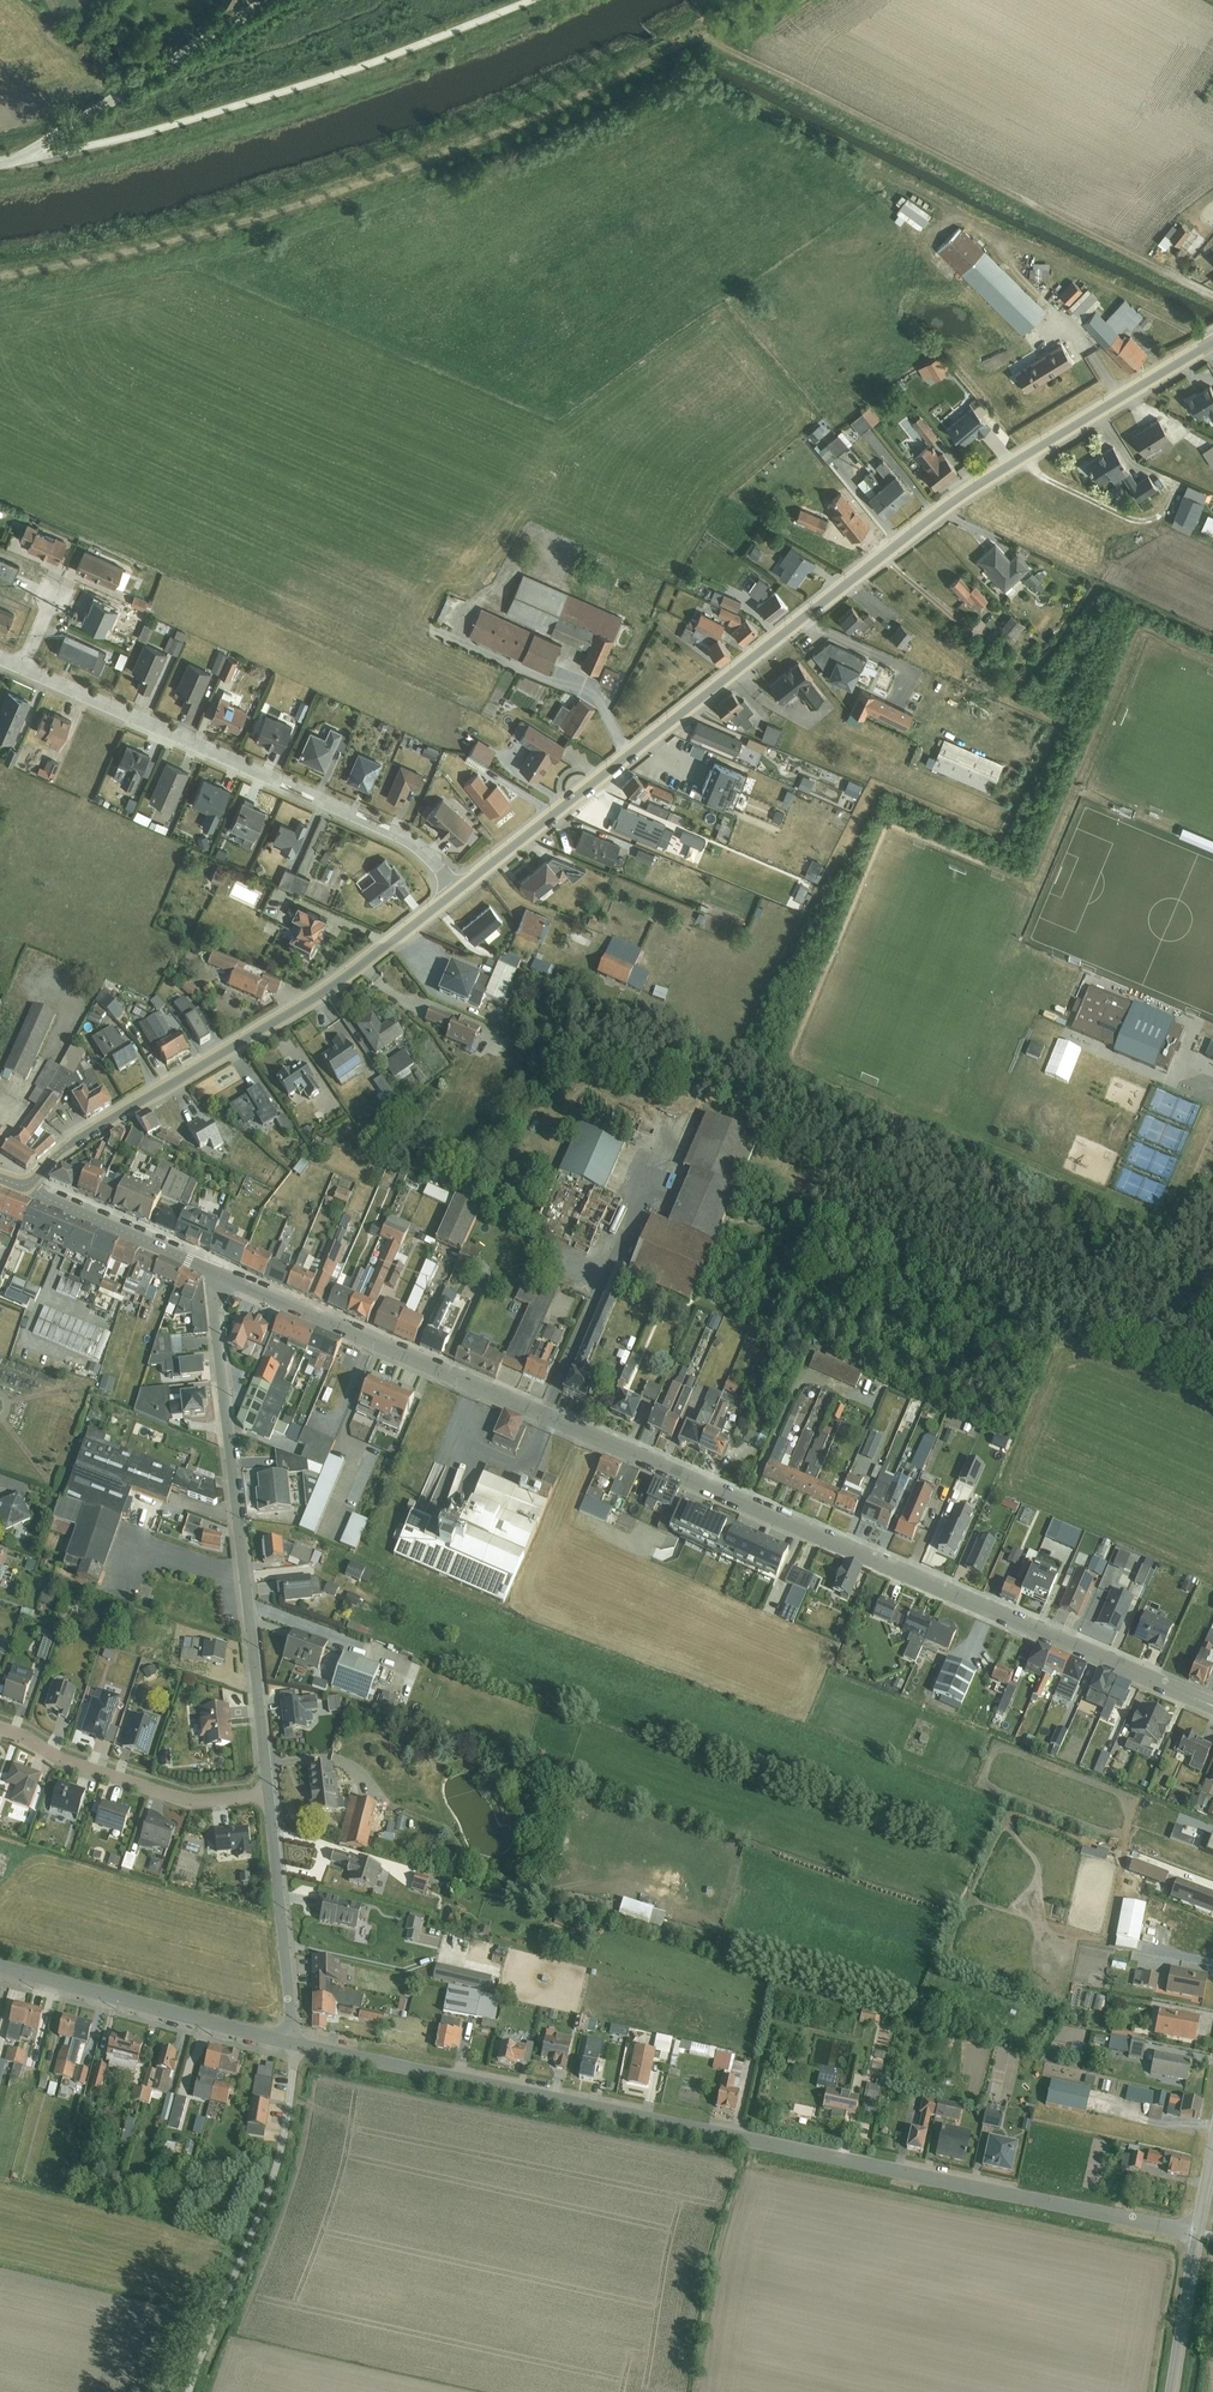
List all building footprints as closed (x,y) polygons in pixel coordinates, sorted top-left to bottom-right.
[(907,197),(896,212),(921,230),(924,225),(924,226),(929,219),(928,219),(931,214),(907,197)] [(1183,225),(1172,238),(1178,244),(1189,230),(1183,225)] [(960,227),(937,250),(1022,335),(1046,312),(960,227)] [(1162,249),(1168,242),(1162,237),(1157,244),(1162,249)] [(1030,269),(1029,279),(1048,280),(1049,262),(1033,262),(1033,269),(1030,269)] [(1073,281),(1060,295),(1069,304),(1082,290),(1073,281)] [(1087,288),(1067,308),(1071,312),(1070,313),(1075,319),(1077,318),(1079,321),(1080,322),(1100,302),(1097,298),(1098,297),(1092,291),(1091,291),(1087,288)] [(1105,345),(1117,334),(1127,325),(1130,328),(1133,325),(1143,316),(1125,300),(1104,320),(1095,310),(1083,322),(1105,345)] [(1117,334),(1105,345),(1129,372),(1148,355),(1130,335),(1127,339),(1125,336),(1122,339),(1119,335),(1117,334)] [(1061,344),(1015,372),(1026,391),(1072,363),(1061,344)] [(940,355),(919,369),(925,378),(931,374),(934,380),(952,368),(940,355)] [(1186,400),(1194,414),(1198,411),(1201,418),(1210,412),(1212,417),(1212,388),(1211,385),(1186,400)] [(974,409),(989,426),(996,420),(982,402),(974,409)] [(989,426),(974,409),(972,406),(946,428),(955,439),(958,437),(964,444),(972,436),(972,435),(976,432),(980,436),(990,427),(989,426)] [(862,413),(872,425),(879,419),(869,407),(862,413)] [(872,425),(862,413),(851,423),(861,435),(872,425)] [(921,416),(913,423),(928,444),(937,437),(921,416)] [(1151,423),(1132,436),(1144,455),(1160,445),(1165,451),(1174,445),(1158,418),(1150,423),(1151,423)] [(820,423),(808,433),(814,441),(823,434),(822,432),(825,429),(820,423)] [(839,435),(848,446),(853,442),(842,430),(838,434),(839,435)] [(848,446),(839,435),(819,450),(829,462),(848,446)] [(929,444),(915,455),(927,470),(923,473),(935,488),(956,471),(941,453),(939,455),(933,447),(932,448),(929,444)] [(1203,451),(1212,466),(1212,445),(1203,451)] [(1113,446),(1087,463),(1100,484),(1111,477),(1114,481),(1122,475),(1139,501),(1157,489),(1149,474),(1136,482),(1113,446)] [(882,486),(898,504),(911,493),(883,460),(876,466),(888,480),(882,486)] [(898,504),(882,486),(870,471),(857,483),(885,515),(898,504)] [(1174,517),(1171,524),(1191,532),(1194,526),(1205,502),(1204,501),(1208,493),(1189,484),(1185,493),(1184,493),(1174,517)] [(801,508),(795,520),(823,532),(828,520),(801,508)] [(1202,529),(1212,534),(1212,515),(1209,513),(1202,529)] [(28,523),(22,538),(31,542),(28,548),(59,562),(68,541),(56,535),(55,538),(37,530),(38,527),(28,523)] [(855,538),(865,551),(881,538),(870,525),(855,538)] [(838,528),(833,538),(851,546),(855,536),(838,528)] [(995,544),(978,560),(1007,592),(1013,586),(1012,584),(1030,567),(1017,552),(1009,559),(995,544)] [(755,546),(749,554),(756,560),(762,551),(755,546)] [(785,566),(779,574),(796,586),(796,585),(808,568),(811,570),(815,564),(790,546),(779,562),(785,566)] [(85,549),(77,568),(115,586),(116,584),(123,568),(124,566),(85,549)] [(123,568),(116,584),(124,588),(131,571),(123,568)] [(1032,573),(1026,579),(1034,587),(1046,574),(1042,570),(1042,571),(1038,571),(1034,575),(1032,573)] [(552,634),(569,594),(524,573),(506,614),(552,634)] [(751,591),(757,581),(749,575),(742,585),(751,591)] [(960,576),(950,585),(968,605),(971,602),(979,611),(982,607),(981,606),(988,599),(975,584),(971,588),(960,576)] [(757,581),(751,591),(749,593),(758,599),(761,595),(764,599),(757,604),(770,621),(788,608),(775,591),(770,595),(765,589),(768,585),(759,579),(757,581)] [(715,590),(711,599),(737,610),(741,602),(715,590)] [(569,594),(552,634),(567,640),(589,650),(581,666),(592,670),(589,677),(612,687),(619,672),(605,666),(602,674),(599,673),(622,617),(605,610),(569,594)] [(135,595),(131,603),(143,609),(144,608),(149,610),(153,603),(135,595)] [(449,595),(437,620),(442,622),(453,596),(449,595)] [(7,631),(10,624),(12,620),(15,613),(0,606),(0,628),(7,631)] [(482,607),(469,636),(535,666),(548,672),(560,647),(561,644),(504,618),(482,607)] [(721,607),(717,615),(729,620),(728,623),(736,626),(732,629),(744,644),(758,632),(745,617),(721,607)] [(852,607),(839,619),(850,632),(858,625),(863,630),(875,620),(869,614),(863,619),(852,607)] [(689,622),(718,637),(725,624),(701,612),(698,618),(692,616),(689,622)] [(1011,615),(1002,626),(1015,637),(1025,625),(1011,615)] [(718,637),(689,622),(688,621),(680,637),(694,644),(696,640),(697,637),(710,643),(707,645),(720,662),(731,654),(718,637)] [(145,622),(138,637),(147,641),(154,626),(145,622)] [(901,624),(891,637),(907,649),(912,644),(907,640),(912,633),(901,624)] [(171,635),(165,647),(168,650),(178,654),(184,640),(183,640),(186,633),(178,629),(174,636),(171,635)] [(66,633),(57,653),(90,668),(98,671),(102,662),(105,656),(107,651),(66,633)] [(697,637),(696,640),(707,645),(710,643),(697,637)] [(145,642),(132,670),(143,676),(138,687),(150,692),(168,652),(145,642)] [(828,648),(826,645),(813,655),(829,676),(838,680),(835,687),(843,691),(846,684),(851,686),(859,669),(860,670),(866,658),(835,644),(834,647),(831,646),(828,648)] [(221,648),(211,669),(221,673),(228,656),(230,652),(230,651),(221,647),(221,648)] [(122,650),(116,664),(122,667),(128,653),(122,650)] [(770,683),(800,657),(794,650),(764,676),(770,683)] [(90,668),(89,670),(99,674),(106,657),(105,656),(98,671),(90,668)] [(221,673),(220,675),(230,679),(238,661),(228,656),(221,673)] [(188,662),(176,690),(187,695),(182,707),(194,712),(211,672),(188,662)] [(798,662),(769,685),(786,707),(801,696),(810,708),(825,697),(798,662)] [(264,669),(258,683),(266,686),(272,673),(264,669)] [(859,715),(864,718),(868,711),(905,729),(912,714),(861,689),(851,711),(859,715)] [(224,690),(212,719),(238,730),(247,710),(229,702),(232,694),(224,690)] [(899,703),(909,709),(917,696),(906,690),(899,703)] [(29,701),(9,692),(0,712),(0,736),(13,742),(24,718),(22,717),(29,701)] [(740,708),(747,716),(754,710),(744,699),(740,701),(732,692),(723,700),(735,712),(740,708)] [(563,702),(552,719),(577,735),(595,707),(579,697),(576,703),(574,702),(571,708),(563,702)] [(22,717),(24,718),(32,701),(29,700),(29,701),(22,717)] [(301,700),(294,717),(303,721),(311,704),(301,700)] [(735,712),(723,700),(715,706),(726,719),(730,716),(737,725),(740,722),(746,728),(753,722),(747,716),(740,708),(735,712)] [(45,711),(36,731),(51,738),(49,744),(59,748),(72,720),(55,712),(54,715),(45,711)] [(859,715),(851,711),(846,721),(859,727),(864,718),(859,715)] [(267,713),(255,738),(282,750),(293,725),(267,713)] [(521,719),(512,733),(520,738),(519,739),(532,748),(519,767),(538,779),(551,758),(555,761),(564,746),(521,719)] [(380,720),(377,727),(385,730),(388,724),(380,720)] [(698,722),(692,734),(737,753),(742,740),(698,722)] [(765,730),(779,736),(782,729),(767,723),(765,730)] [(336,746),(342,731),(343,730),(331,725),(326,736),(311,730),(299,758),(325,769),(336,746)] [(673,727),(663,736),(678,751),(687,743),(673,727)] [(779,736),(765,730),(761,739),(776,744),(779,736)] [(342,731),(336,746),(344,749),(350,735),(342,731)] [(749,737),(746,744),(764,752),(767,744),(749,737)] [(469,753),(486,765),(496,749),(479,738),(469,753)] [(944,738),(932,767),(991,792),(1003,764),(944,738)] [(141,772),(149,756),(149,754),(128,744),(113,776),(122,780),(120,783),(134,789),(141,773),(141,772)] [(425,745),(421,753),(435,759),(439,749),(428,744),(427,746),(425,745)] [(694,744),(690,753),(701,757),(705,748),(694,744)] [(10,746),(4,760),(13,765),(20,750),(10,746)] [(727,764),(732,754),(717,746),(712,757),(727,764)] [(360,751),(348,779),(348,780),(368,788),(369,789),(376,772),(378,773),(383,762),(360,751)] [(486,765),(469,753),(466,757),(465,759),(483,771),(485,766),(486,765)] [(149,756),(141,772),(148,775),(155,759),(149,756)] [(715,760),(701,794),(733,808),(748,774),(715,760)] [(167,762),(150,800),(172,809),(189,772),(167,762)] [(402,764),(387,797),(402,803),(410,786),(416,789),(423,773),(402,764)] [(478,773),(464,784),(490,816),(511,801),(497,784),(491,789),(478,773)] [(634,774),(622,786),(635,797),(639,793),(645,799),(651,793),(670,802),(674,793),(648,781),(646,784),(634,774)] [(803,775),(798,787),(809,792),(815,780),(803,775)] [(205,777),(204,778),(205,779),(204,781),(220,788),(220,786),(221,784),(205,777)] [(204,778),(193,804),(208,811),(202,825),(213,829),(231,790),(220,786),(220,788),(204,781),(205,779),(204,778)] [(849,780),(844,791),(856,797),(862,785),(849,780)] [(787,790),(782,803),(789,806),(795,793),(787,790)] [(130,797),(126,806),(133,809),(137,800),(130,797)] [(243,801),(231,829),(246,835),(242,842),(250,846),(253,839),(266,812),(257,808),(256,810),(252,808),(255,801),(246,797),(244,801),(243,801)] [(614,826),(616,828),(635,835),(640,824),(621,816),(620,818),(619,816),(603,797),(597,802),(589,808),(601,823),(606,818),(610,823),(614,826)] [(463,836),(472,828),(473,826),(443,798),(427,815),(457,843),(463,836)] [(626,800),(622,809),(674,832),(678,823),(626,800)] [(649,801),(646,808),(681,823),(684,815),(649,801)] [(138,809),(134,818),(148,825),(152,816),(138,809)] [(722,821),(716,837),(726,841),(733,825),(731,824),(733,817),(724,813),(721,820),(722,821)] [(178,818),(173,831),(177,832),(182,820),(178,818)] [(152,819),(149,825),(166,832),(169,825),(157,821),(152,819)] [(282,823),(274,841),(282,844),(280,849),(294,855),(307,824),(299,821),(296,830),(282,824),(282,823)] [(616,828),(614,826),(611,833),(621,837),(623,832),(616,829),(616,828)] [(472,828),(463,836),(471,843),(479,834),(472,828)] [(579,839),(576,847),(613,863),(620,845),(583,830),(579,839)] [(643,842),(641,846),(660,854),(663,846),(652,841),(655,834),(645,830),(642,838),(646,840),(645,842),(643,842)] [(207,834),(198,837),(200,847),(202,846),(203,849),(210,848),(209,844),(210,844),(207,834)] [(713,837),(709,847),(719,851),(724,842),(713,837)] [(220,847),(217,855),(230,861),(234,853),(220,847)] [(639,848),(635,857),(650,864),(654,854),(639,848)] [(326,849),(319,860),(324,862),(330,852),(326,849)] [(375,877),(363,887),(376,904),(395,889),(400,896),(410,889),(405,882),(406,881),(393,864),(392,865),(385,856),(369,869),(375,877)] [(547,860),(521,881),(533,897),(560,876),(557,872),(562,868),(572,881),(586,871),(553,857),(548,861),(547,860)] [(262,862),(256,866),(259,873),(266,870),(262,862)] [(217,865),(211,879),(220,883),(226,869),(217,865)] [(327,865),(321,878),(328,881),(334,868),(327,865)] [(290,888),(297,872),(286,867),(279,883),(290,888)] [(297,872),(290,888),(303,894),(310,878),(297,872)] [(300,933),(290,953),(310,963),(312,961),(315,956),(315,953),(314,952),(319,943),(315,941),(315,940),(317,941),(323,929),(322,929),(327,918),(298,904),(292,915),(302,920),(297,931),(300,933)] [(490,905),(463,926),(466,930),(465,931),(467,934),(468,933),(475,943),(485,935),(489,940),(501,931),(497,926),(503,921),(490,905)] [(526,908),(517,931),(536,939),(537,938),(543,941),(550,923),(549,922),(550,918),(542,914),(526,908)] [(590,916),(587,924),(594,928),(598,919),(590,916)] [(613,938),(597,974),(626,987),(626,986),(641,992),(649,974),(634,968),(642,951),(613,938)] [(269,987),(279,991),(282,984),(265,976),(265,975),(213,953),(208,966),(234,976),(229,987),(262,1002),(266,993),(269,987)] [(501,966),(516,972),(521,961),(503,954),(499,965),(501,966)] [(535,959),(530,970),(546,977),(543,982),(548,984),(555,967),(535,959)] [(501,966),(499,965),(491,982),(452,965),(440,992),(480,1009),(484,999),(502,1005),(516,972),(501,966)] [(183,983),(180,988),(182,989),(181,990),(199,1004),(202,999),(197,996),(199,991),(186,983),(185,984),(183,983)] [(114,985),(109,994),(118,999),(123,990),(114,985)] [(563,986),(561,991),(571,995),(573,990),(563,986)] [(1079,1001),(1073,1014),(1079,1016),(1073,1030),(1116,1048),(1115,1053),(1155,1070),(1157,1065),(1168,1070),(1176,1053),(1179,1054),(1180,1049),(1182,1045),(1179,1044),(1185,1030),(1174,1025),(1176,1021),(1136,1003),(1135,1005),(1091,986),(1084,1003),(1079,1001)] [(269,987),(266,993),(276,997),(279,991),(269,987)] [(656,987),(652,997),(664,1002),(668,991),(656,987)] [(106,1013),(107,1014),(116,1022),(124,1014),(106,997),(99,1005),(107,1012),(106,1013)] [(157,997),(150,1002),(158,1013),(165,1008),(157,997)] [(184,1000),(175,1006),(186,1022),(199,1047),(211,1040),(206,1031),(211,1028),(204,1015),(201,1017),(200,1015),(202,1012),(198,1008),(195,1011),(190,1006),(192,1003),(187,998),(185,1001),(184,1000)] [(107,1012),(99,1005),(98,1004),(93,1009),(102,1018),(107,1014),(106,1013),(107,1012)] [(5,1072),(2,1079),(8,1082),(11,1075),(27,1082),(32,1070),(35,1071),(39,1060),(37,1059),(56,1016),(34,1006),(4,1071),(5,1072)] [(178,1059),(153,1018),(135,1009),(132,1015),(139,1018),(145,1023),(147,1022),(156,1036),(151,1039),(167,1066),(178,1059)] [(431,1009),(425,1022),(437,1028),(437,1029),(448,1034),(445,1040),(467,1049),(465,1053),(471,1056),(476,1054),(481,1042),(476,1040),(480,1030),(455,1018),(454,1019),(431,1009)] [(153,1018),(178,1059),(190,1053),(177,1031),(174,1030),(172,1031),(171,1028),(169,1029),(160,1014),(153,1018)] [(90,1015),(87,1022),(99,1027),(102,1020),(90,1015)] [(373,1017),(358,1027),(377,1055),(404,1037),(392,1020),(381,1028),(373,1017)] [(112,1029),(92,1041),(105,1061),(111,1058),(120,1073),(137,1063),(127,1046),(124,1048),(112,1029)] [(0,1034),(0,1059),(5,1062),(16,1038),(1,1031),(0,1034)] [(337,1049),(322,1060),(341,1087),(357,1077),(354,1073),(362,1066),(342,1038),(333,1044),(337,1049)] [(1032,1042),(1027,1055),(1040,1061),(1045,1047),(1032,1042)] [(36,1107),(33,1112),(45,1122),(60,1102),(59,1101),(66,1089),(73,1098),(71,1102),(75,1108),(80,1109),(87,1121),(112,1106),(91,1072),(82,1059),(85,1055),(73,1045),(60,1068),(36,1107)] [(404,1052),(385,1065),(394,1080),(395,1079),(398,1083),(411,1074),(408,1070),(414,1066),(404,1052)] [(275,1070),(280,1077),(302,1063),(298,1056),(275,1070)] [(37,1088),(28,1102),(36,1107),(60,1068),(50,1063),(48,1063),(46,1066),(34,1087),(37,1088)] [(289,1072),(278,1080),(279,1082),(278,1083),(289,1098),(298,1092),(300,1096),(304,1094),(308,1101),(322,1092),(303,1065),(291,1074),(289,1072)] [(419,1072),(414,1075),(420,1084),(425,1081),(419,1072)] [(382,1078),(374,1083),(382,1095),(377,1099),(382,1107),(388,1104),(394,1113),(399,1103),(382,1078)] [(245,1100),(231,1109),(237,1119),(238,1118),(242,1124),(236,1127),(235,1129),(244,1133),(248,1131),(246,1127),(257,1121),(263,1130),(276,1122),(284,1134),(292,1129),(284,1116),(279,1119),(261,1089),(248,1097),(249,1099),(246,1101),(245,1100)] [(147,1114),(157,1132),(159,1131),(181,1143),(185,1135),(172,1128),(173,1127),(172,1124),(176,1122),(165,1103),(147,1114)] [(33,1112),(1,1155),(27,1171),(36,1160),(38,1161),(56,1145),(53,1142),(44,1135),(39,1131),(45,1122),(33,1112)] [(157,1132),(147,1114),(136,1119),(147,1138),(157,1132)] [(627,1275),(641,1281),(689,1301),(759,1137),(707,1114),(683,1167),(691,1170),(669,1223),(652,1216),(629,1270),(618,1265),(563,1392),(585,1402),(594,1382),(582,1376),(594,1347),(597,1348),(625,1281),(627,1275)] [(198,1122),(188,1128),(201,1150),(210,1145),(214,1152),(224,1146),(212,1126),(206,1129),(202,1124),(200,1125),(198,1122)] [(581,1123),(559,1173),(604,1192),(625,1143),(581,1123)] [(111,1141),(108,1148),(117,1151),(126,1134),(119,1130),(110,1136),(111,1141)] [(139,1152),(144,1139),(133,1131),(125,1146),(139,1152)] [(181,1143),(159,1131),(159,1133),(156,1139),(178,1150),(181,1143)] [(144,1139),(139,1152),(159,1161),(163,1149),(144,1139)] [(90,1165),(78,1194),(96,1202),(108,1173),(110,1170),(98,1164),(105,1147),(100,1144),(90,1165)] [(306,1145),(300,1150),(306,1157),(310,1150),(306,1145)] [(302,1161),(293,1172),(300,1178),(309,1167),(302,1161)] [(143,1178),(126,1215),(149,1225),(173,1172),(174,1168),(161,1163),(157,1170),(152,1167),(149,1174),(147,1173),(145,1179),(143,1178)] [(78,1194),(90,1165),(85,1165),(83,1166),(81,1167),(74,1164),(70,1171),(61,1167),(50,1181),(78,1194)] [(388,1168),(385,1174),(390,1176),(391,1175),(395,1177),(397,1172),(388,1168)] [(173,1172),(149,1225),(175,1236),(199,1182),(173,1172)] [(108,1173),(96,1202),(114,1210),(125,1183),(117,1179),(118,1177),(108,1173)] [(400,1173),(394,1189),(400,1192),(407,1176),(400,1173)] [(125,1183),(114,1210),(126,1215),(143,1178),(139,1176),(134,1178),(132,1183),(126,1181),(125,1183)] [(455,1198),(477,1208),(484,1191),(462,1182),(455,1198)] [(381,1183),(378,1189),(387,1193),(390,1187),(381,1183)] [(450,1208),(455,1198),(428,1186),(424,1196),(450,1208)] [(338,1189),(334,1200),(347,1205),(351,1195),(338,1189)] [(0,1202),(0,1220),(3,1221),(12,1200),(2,1196),(0,1202)] [(455,1198),(450,1208),(435,1242),(461,1253),(465,1246),(481,1210),(477,1208),(455,1198)] [(0,1227),(0,1232),(12,1238),(17,1227),(23,1230),(32,1208),(12,1200),(3,1221),(2,1223),(0,1227)] [(32,1208),(23,1230),(18,1240),(41,1250),(42,1250),(57,1257),(71,1224),(32,1208)] [(225,1235),(228,1226),(231,1216),(223,1213),(210,1253),(225,1260),(235,1240),(234,1240),(225,1235)] [(365,1274),(348,1315),(367,1324),(384,1285),(398,1255),(411,1226),(390,1216),(384,1230),(380,1239),(388,1242),(374,1272),(367,1269),(365,1274)] [(750,1216),(747,1222),(757,1227),(760,1220),(750,1216)] [(597,1237),(597,1221),(577,1220),(576,1236),(597,1237)] [(71,1224),(57,1257),(65,1260),(79,1227),(71,1224)] [(380,1239),(384,1230),(374,1225),(370,1235),(380,1239)] [(225,1235),(234,1240),(239,1231),(228,1226),(225,1235)] [(86,1269),(99,1236),(79,1227),(65,1260),(86,1269)] [(331,1243),(308,1298),(328,1307),(336,1288),(338,1284),(336,1283),(331,1281),(338,1265),(344,1249),(340,1247),(346,1233),(339,1230),(333,1244),(331,1243)] [(433,1247),(435,1242),(419,1235),(417,1240),(433,1247)] [(99,1236),(86,1269),(81,1281),(100,1289),(105,1280),(108,1271),(119,1245),(99,1236)] [(235,1240),(225,1260),(241,1268),(248,1249),(248,1247),(235,1240)] [(294,1271),(287,1289),(308,1298),(331,1243),(325,1241),(316,1261),(308,1258),(310,1253),(303,1249),(294,1271)] [(248,1249),(241,1268),(263,1279),(278,1244),(273,1242),(267,1255),(259,1252),(258,1253),(248,1249)] [(278,1244),(263,1279),(287,1289),(294,1271),(289,1268),(290,1258),(284,1255),(287,1247),(278,1244)] [(119,1245),(108,1271),(112,1272),(110,1277),(116,1280),(118,1277),(129,1249),(119,1245)] [(465,1246),(461,1253),(453,1271),(470,1278),(480,1252),(465,1246)] [(129,1249),(118,1277),(122,1278),(120,1281),(123,1282),(124,1280),(128,1281),(140,1253),(129,1249)] [(140,1253),(128,1281),(123,1294),(136,1298),(136,1296),(150,1258),(140,1253)] [(398,1255),(384,1285),(394,1290),(408,1259),(398,1255)] [(150,1258),(136,1296),(145,1299),(149,1287),(154,1279),(160,1262),(150,1258)] [(160,1262),(154,1279),(176,1288),(182,1271),(160,1262)] [(406,1307),(394,1335),(414,1344),(423,1321),(414,1317),(435,1267),(426,1263),(406,1307)] [(331,1281),(336,1283),(343,1267),(338,1265),(331,1281)] [(336,1288),(328,1307),(348,1315),(365,1274),(357,1270),(347,1293),(336,1288)] [(182,1271),(176,1288),(165,1315),(175,1318),(192,1275),(182,1271)] [(192,1275),(175,1318),(192,1316),(194,1336),(207,1335),(202,1280),(192,1275)] [(627,1275),(625,1281),(639,1287),(641,1281),(627,1275)] [(68,1281),(79,1285),(81,1281),(70,1277),(68,1281)] [(79,1285),(68,1281),(62,1278),(57,1291),(77,1299),(82,1287),(79,1285)] [(14,1279),(5,1298),(27,1307),(29,1302),(30,1300),(35,1302),(41,1290),(14,1279)] [(105,1280),(100,1289),(111,1293),(115,1284),(105,1280)] [(111,1293),(116,1296),(118,1289),(121,1290),(122,1288),(120,1286),(115,1284),(111,1293)] [(149,1287),(145,1299),(150,1301),(149,1305),(151,1306),(153,1302),(157,1290),(149,1287)] [(111,1293),(100,1289),(99,1294),(114,1300),(116,1301),(122,1303),(124,1299),(116,1296),(111,1293)] [(444,1291),(420,1346),(441,1356),(449,1338),(438,1333),(450,1305),(453,1306),(457,1297),(444,1291)] [(228,1303),(227,1304),(228,1304),(232,1310),(231,1310),(232,1311),(233,1310),(233,1311),(234,1311),(233,1310),(238,1306),(239,1307),(239,1306),(239,1305),(239,1304),(238,1305),(234,1299),(235,1299),(234,1298),(234,1299),(233,1298),(232,1298),(233,1299),(228,1303),(228,1302),(227,1302),(228,1303)] [(377,1325),(388,1299),(386,1299),(374,1327),(378,1328),(377,1325)] [(377,1325),(378,1328),(394,1335),(406,1307),(388,1299),(377,1325)] [(506,1356),(502,1366),(524,1375),(530,1361),(525,1359),(546,1314),(529,1306),(512,1345),(511,1344),(506,1356)] [(44,1307),(34,1333),(93,1358),(92,1359),(100,1362),(111,1335),(44,1307)] [(147,1309),(142,1320),(147,1322),(152,1311),(147,1309)] [(261,1347),(269,1329),(270,1325),(249,1316),(247,1321),(238,1317),(233,1329),(236,1330),(229,1346),(243,1352),(247,1341),(261,1347)] [(275,1331),(267,1350),(237,1421),(238,1421),(244,1429),(269,1440),(273,1432),(277,1421),(292,1387),(282,1383),(296,1352),(306,1356),(316,1332),(281,1317),(275,1331)] [(550,1343),(555,1331),(556,1329),(549,1326),(542,1340),(550,1343)] [(555,1331),(550,1343),(558,1346),(563,1334),(560,1333),(562,1328),(560,1327),(558,1332),(555,1331)] [(269,1329),(261,1347),(267,1350),(275,1331),(269,1329)] [(316,1332),(306,1356),(304,1360),(310,1363),(308,1367),(314,1370),(315,1370),(329,1337),(325,1336),(316,1332)] [(152,1357),(174,1355),(183,1354),(182,1352),(184,1352),(183,1336),(170,1338),(159,1334),(152,1357)] [(329,1337),(315,1370),(321,1373),(322,1370),(329,1373),(342,1343),(333,1339),(329,1337)] [(502,1366),(506,1356),(488,1348),(489,1346),(467,1337),(464,1345),(462,1344),(455,1361),(496,1379),(502,1366)] [(530,1361),(524,1375),(534,1379),(548,1347),(541,1343),(534,1360),(531,1359),(530,1361)] [(548,1347),(534,1379),(544,1384),(555,1359),(555,1360),(559,1351),(548,1347)] [(825,1357),(842,1365),(845,1357),(828,1350),(825,1357)] [(633,1352),(611,1403),(615,1405),(612,1413),(626,1419),(627,1421),(630,1423),(634,1422),(642,1402),(622,1393),(626,1383),(628,1384),(641,1356),(633,1352)] [(842,1365),(825,1357),(815,1353),(809,1368),(855,1388),(862,1373),(842,1365)] [(174,1355),(152,1357),(149,1367),(162,1365),(163,1374),(172,1373),(180,1372),(181,1378),(203,1376),(201,1361),(180,1363),(180,1361),(175,1362),(174,1355)] [(91,1363),(88,1372),(98,1376),(102,1367),(91,1363)] [(314,1370),(308,1367),(305,1375),(310,1378),(314,1370)] [(328,1400),(340,1376),(333,1372),(320,1396),(328,1400)] [(103,1376),(99,1390),(111,1393),(115,1379),(103,1376)] [(661,1434),(668,1416),(685,1378),(679,1376),(673,1383),(661,1411),(656,1409),(647,1429),(650,1430),(650,1431),(653,1433),(655,1432),(661,1434)] [(730,1377),(724,1390),(735,1395),(740,1382),(730,1377)] [(378,1422),(392,1388),(392,1387),(389,1386),(390,1385),(391,1385),(391,1384),(381,1380),(381,1381),(381,1383),(370,1379),(356,1412),(378,1422)] [(648,1382),(642,1397),(656,1402),(662,1388),(648,1382)] [(668,1416),(661,1434),(672,1439),(694,1386),(687,1384),(672,1418),(668,1416)] [(141,1390),(134,1411),(168,1426),(172,1418),(203,1414),(202,1404),(206,1404),(205,1393),(170,1396),(169,1387),(141,1390)] [(392,1388),(378,1422),(400,1431),(414,1398),(404,1394),(405,1391),(406,1392),(406,1391),(396,1387),(396,1388),(397,1388),(396,1390),(392,1388)] [(699,1450),(720,1400),(722,1394),(710,1389),(704,1403),(705,1403),(695,1426),(686,1422),(683,1430),(679,1442),(678,1443),(679,1445),(679,1446),(680,1446),(681,1447),(683,1447),(684,1446),(685,1446),(686,1445),(686,1444),(699,1450)] [(908,1410),(904,1421),(913,1424),(922,1402),(912,1398),(908,1410)] [(720,1400),(699,1450),(700,1452),(705,1455),(707,1453),(711,1455),(720,1435),(717,1433),(720,1427),(723,1420),(721,1419),(728,1404),(720,1400)] [(788,1469),(792,1458),(785,1455),(790,1443),(787,1441),(795,1423),(794,1422),(802,1403),(795,1400),(763,1477),(784,1486),(790,1470),(788,1469)] [(836,1404),(830,1417),(839,1421),(844,1408),(836,1404)] [(90,1416),(101,1418),(102,1410),(91,1408),(90,1416)] [(494,1437),(493,1442),(516,1453),(526,1430),(520,1427),(522,1421),(505,1414),(494,1437)] [(277,1421),(273,1432),(286,1438),(292,1425),(294,1419),(285,1415),(281,1423),(277,1421)] [(292,1425),(286,1438),(299,1443),(304,1430),(292,1425)] [(720,1435),(711,1455),(721,1459),(730,1439),(728,1438),(731,1432),(720,1427),(717,1433),(720,1435)] [(805,1476),(798,1492),(809,1496),(816,1481),(820,1471),(818,1470),(823,1460),(819,1458),(831,1430),(824,1427),(818,1440),(816,1439),(811,1451),(810,1451),(805,1463),(809,1465),(805,1476)] [(907,1463),(904,1469),(912,1473),(915,1468),(922,1470),(936,1438),(935,1438),(940,1428),(938,1427),(935,1432),(930,1430),(928,1435),(926,1435),(924,1436),(911,1465),(907,1463)] [(85,1438),(123,1451),(125,1447),(109,1441),(110,1437),(88,1429),(85,1438)] [(301,1459),(324,1468),(329,1456),(335,1442),(305,1429),(304,1430),(299,1443),(307,1446),(301,1459)] [(948,1429),(943,1441),(950,1444),(955,1432),(948,1429)] [(755,1447),(760,1435),(748,1430),(743,1441),(755,1447)] [(790,1470),(784,1486),(798,1492),(805,1476),(796,1472),(801,1462),(802,1462),(814,1434),(804,1430),(792,1458),(788,1469),(790,1470)] [(760,1435),(755,1447),(762,1450),(769,1435),(762,1432),(760,1435)] [(871,1432),(862,1456),(872,1460),(882,1437),(871,1432)] [(123,1451),(85,1438),(81,1436),(61,1498),(121,1519),(132,1490),(167,1503),(172,1490),(214,1505),(217,1502),(215,1485),(212,1483),(214,1476),(188,1466),(185,1474),(123,1451)] [(324,1468),(301,1459),(275,1450),(278,1474),(259,1477),(260,1490),(257,1490),(259,1511),(291,1508),(288,1475),(303,1474),(306,1507),(308,1507),(324,1468)] [(324,1468),(308,1507),(300,1528),(315,1534),(345,1463),(329,1456),(324,1468)] [(604,1457),(596,1473),(615,1481),(610,1493),(626,1500),(640,1472),(638,1471),(604,1457)] [(968,1458),(958,1480),(975,1487),(984,1465),(968,1458)] [(877,1480),(881,1472),(882,1468),(876,1465),(871,1477),(877,1480)] [(411,1515),(394,1555),(504,1603),(558,1480),(545,1474),(539,1488),(487,1466),(462,1523),(452,1518),(446,1530),(411,1515)] [(881,1472),(877,1480),(861,1519),(877,1526),(888,1498),(885,1496),(893,1477),(881,1472)] [(888,1498),(877,1526),(887,1530),(909,1478),(895,1472),(893,1477),(885,1496),(888,1498)] [(922,1473),(920,1479),(931,1484),(934,1478),(922,1473)] [(842,1492),(835,1508),(854,1515),(862,1495),(861,1494),(863,1490),(859,1488),(863,1480),(860,1478),(849,1474),(842,1492)] [(27,1496),(30,1488),(0,1477),(0,1490),(13,1492),(13,1491),(27,1496)] [(669,1488),(670,1485),(657,1479),(656,1482),(669,1488)] [(412,1501),(411,1504),(426,1508),(432,1487),(434,1482),(426,1480),(419,1503),(412,1501)] [(816,1481),(809,1496),(835,1508),(842,1492),(816,1481)] [(669,1488),(656,1482),(645,1507),(654,1511),(657,1505),(667,1509),(658,1528),(668,1533),(669,1530),(681,1502),(684,1498),(677,1495),(679,1489),(670,1485),(669,1488)] [(916,1484),(895,1533),(911,1540),(933,1491),(916,1484)] [(585,1497),(592,1500),(598,1503),(601,1504),(605,1495),(589,1488),(585,1497)] [(13,1492),(10,1499),(0,1505),(0,1519),(6,1533),(32,1521),(24,1504),(27,1496),(13,1491),(13,1492)] [(55,1520),(51,1531),(73,1539),(66,1558),(67,1558),(64,1566),(80,1571),(77,1578),(99,1586),(122,1519),(60,1497),(53,1519),(55,1520)] [(592,1500),(585,1497),(579,1511),(586,1514),(592,1500)] [(1002,1498),(999,1505),(1015,1512),(1018,1505),(1002,1498)] [(592,1500),(586,1514),(592,1516),(598,1503),(592,1500)] [(681,1502),(669,1530),(679,1535),(691,1507),(681,1502)] [(601,1504),(598,1503),(592,1516),(599,1519),(605,1505),(601,1504)] [(605,1505),(599,1519),(605,1522),(611,1508),(605,1505)] [(956,1505),(937,1549),(955,1557),(974,1512),(956,1505)] [(691,1507),(679,1535),(722,1554),(735,1528),(718,1520),(711,1517),(712,1516),(691,1507)] [(1025,1508),(1020,1521),(1026,1524),(1032,1511),(1025,1508)] [(352,1515),(340,1543),(355,1550),(368,1521),(352,1515)] [(189,1516),(183,1534),(193,1537),(191,1542),(202,1545),(201,1547),(221,1549),(223,1536),(205,1534),(206,1530),(200,1528),(202,1520),(189,1516)] [(404,1517),(399,1526),(405,1528),(409,1519),(404,1517)] [(718,1520),(735,1528),(735,1526),(718,1519),(718,1520)] [(1062,1524),(1055,1541),(1074,1550),(1082,1532),(1062,1524)] [(150,1542),(151,1529),(143,1528),(142,1541),(150,1542)] [(735,1528),(722,1556),(776,1580),(788,1551),(735,1528)] [(981,1535),(967,1568),(972,1571),(975,1572),(981,1574),(994,1541),(981,1535)] [(282,1540),(262,1542),(264,1563),(289,1561),(288,1563),(298,1567),(309,1567),(310,1564),(317,1567),(322,1555),(296,1543),(294,1546),(282,1541),(282,1540)] [(1101,1544),(1097,1554),(1104,1557),(1108,1547),(1101,1544)] [(6,1557),(9,1550),(0,1547),(0,1555),(6,1557)] [(1013,1548),(1007,1561),(1016,1565),(1022,1552),(1013,1548)] [(1022,1593),(1035,1560),(1038,1553),(1029,1549),(1025,1559),(1024,1559),(1014,1583),(1007,1580),(1000,1597),(1017,1604),(1021,1594),(1022,1593)] [(1119,1550),(1113,1566),(1124,1570),(1130,1555),(1119,1550)] [(1093,1556),(1088,1569),(1101,1575),(1107,1562),(1093,1556)] [(1143,1585),(1150,1569),(1154,1560),(1146,1557),(1143,1565),(1142,1565),(1135,1582),(1136,1582),(1143,1585)] [(28,1560),(25,1568),(33,1571),(36,1563),(28,1560)] [(845,1560),(833,1590),(842,1594),(841,1596),(848,1599),(862,1568),(845,1560)] [(1035,1560),(1022,1593),(1045,1603),(1056,1577),(1059,1570),(1035,1560)] [(351,1563),(345,1576),(359,1583),(360,1581),(367,1585),(373,1573),(351,1563)] [(793,1567),(785,1582),(793,1586),(806,1592),(809,1587),(813,1589),(818,1578),(793,1567)] [(1068,1589),(1060,1607),(1078,1615),(1094,1577),(1076,1569),(1072,1578),(1067,1576),(1062,1586),(1068,1589)] [(1143,1585),(1136,1582),(1130,1594),(1141,1600),(1154,1571),(1150,1569),(1143,1585)] [(1185,1581),(1181,1589),(1190,1594),(1194,1584),(1197,1586),(1200,1580),(1187,1575),(1185,1581)] [(314,1577),(277,1581),(278,1593),(284,1593),(285,1601),(322,1597),(320,1580),(314,1577)] [(1022,1593),(1021,1594),(1045,1605),(1057,1577),(1056,1577),(1045,1603),(1022,1593)] [(328,1583),(323,1593),(335,1598),(339,1588),(328,1583)] [(793,1586),(780,1616),(794,1622),(806,1592),(793,1586)] [(44,1590),(40,1602),(53,1606),(58,1594),(44,1590)] [(1111,1590),(1097,1623),(1118,1633),(1133,1597),(1123,1592),(1122,1595),(1111,1590)] [(349,1593),(345,1601),(357,1606),(361,1598),(349,1593)] [(922,1648),(934,1621),(911,1611),(910,1614),(897,1608),(898,1605),(881,1598),(873,1615),(890,1623),(890,1622),(904,1628),(903,1630),(910,1634),(907,1640),(910,1642),(903,1657),(915,1662),(922,1648)] [(23,1608),(21,1614),(33,1617),(34,1612),(23,1608)] [(1146,1611),(1135,1635),(1150,1641),(1149,1646),(1162,1651),(1174,1623),(1146,1611)] [(61,1613),(58,1621),(66,1624),(68,1615),(61,1613)] [(934,1621),(922,1648),(937,1654),(939,1650),(945,1653),(946,1650),(948,1651),(956,1631),(934,1621)] [(349,1622),(346,1629),(371,1637),(374,1631),(349,1622)] [(39,1627),(37,1634),(45,1636),(37,1658),(46,1661),(53,1639),(51,1639),(53,1633),(44,1630),(44,1629),(39,1627)] [(293,1629),(283,1658),(296,1663),(295,1665),(307,1670),(308,1667),(317,1671),(328,1642),(293,1629)] [(1189,1679),(1203,1685),(1207,1677),(1209,1678),(1212,1668),(1205,1665),(1212,1648),(1212,1631),(1210,1629),(1189,1679)] [(182,1649),(181,1660),(204,1664),(204,1661),(224,1664),(226,1647),(207,1645),(208,1641),(185,1638),(184,1649),(182,1649)] [(6,1654),(10,1645),(0,1642),(0,1652),(6,1654)] [(1041,1677),(1052,1651),(1036,1644),(1033,1651),(1031,1650),(1026,1661),(1029,1661),(1025,1671),(1041,1677)] [(105,1649),(102,1657),(113,1661),(116,1653),(105,1649)] [(1052,1651),(1041,1677),(1031,1700),(1036,1702),(1039,1697),(1041,1698),(1050,1677),(1052,1678),(1054,1674),(1062,1678),(1071,1659),(1052,1651)] [(344,1653),(331,1688),(367,1701),(380,1666),(344,1653)] [(948,1659),(933,1692),(946,1697),(944,1704),(959,1710),(976,1671),(948,1659)] [(1071,1659),(1062,1678),(1055,1694),(1072,1702),(1077,1692),(1076,1691),(1087,1666),(1071,1659)] [(154,1665),(143,1671),(148,1679),(157,1675),(156,1673),(157,1672),(154,1665)] [(13,1666),(3,1697),(24,1704),(34,1672),(13,1666)] [(1000,1704),(1008,1685),(1013,1674),(996,1667),(990,1682),(997,1685),(994,1692),(999,1694),(995,1702),(1000,1704)] [(1103,1712),(1117,1680),(1098,1671),(1089,1691),(1095,1694),(1090,1706),(1103,1712)] [(314,1678),(312,1686),(325,1691),(328,1683),(314,1678)] [(898,1679),(894,1687),(901,1689),(904,1681),(898,1679)] [(1117,1680),(1103,1712),(1100,1718),(1109,1721),(1117,1702),(1124,1706),(1129,1694),(1127,1693),(1130,1685),(1117,1680)] [(53,1682),(45,1707),(57,1711),(57,1710),(60,1711),(58,1716),(67,1719),(76,1690),(53,1682)] [(1008,1685),(1000,1704),(998,1709),(1006,1712),(1016,1688),(1008,1685)] [(105,1741),(110,1725),(120,1697),(102,1691),(102,1692),(97,1690),(83,1732),(97,1737),(96,1739),(105,1742),(105,1741)] [(281,1702),(296,1700),(295,1691),(280,1693),(281,1702)] [(383,1692),(379,1704),(393,1709),(398,1697),(383,1692)] [(296,1700),(281,1702),(285,1731),(292,1730),(307,1729),(306,1723),(313,1722),(312,1712),(318,1711),(317,1702),(316,1702),(315,1697),(302,1698),(302,1700),(296,1700)] [(339,1697),(327,1698),(329,1713),(341,1712),(339,1697)] [(202,1719),(198,1719),(200,1738),(204,1737),(204,1745),(216,1744),(216,1746),(231,1744),(227,1705),(200,1708),(202,1719)] [(1137,1754),(1156,1712),(1143,1706),(1139,1715),(1137,1714),(1131,1725),(1133,1726),(1130,1732),(1136,1735),(1133,1741),(1129,1739),(1125,1748),(1137,1754)] [(141,1719),(156,1724),(158,1717),(143,1712),(142,1716),(141,1719)] [(1156,1712),(1137,1754),(1150,1760),(1154,1750),(1150,1749),(1152,1742),(1158,1745),(1161,1738),(1162,1739),(1167,1728),(1165,1727),(1169,1718),(1156,1712)] [(141,1719),(142,1716),(134,1713),(123,1748),(139,1754),(142,1745),(148,1747),(156,1724),(141,1719)] [(110,1725),(105,1741),(114,1744),(118,1728),(110,1725)] [(1058,1727),(1050,1743),(1054,1745),(1050,1754),(1056,1756),(1067,1732),(1058,1727)] [(292,1730),(285,1731),(284,1731),(285,1740),(293,1740),(292,1730)] [(1179,1740),(1174,1751),(1192,1759),(1189,1767),(1200,1773),(1211,1747),(1196,1740),(1197,1737),(1186,1732),(1182,1742),(1179,1740)] [(922,1733),(919,1740),(927,1743),(929,1736),(922,1733)] [(1028,1735),(1025,1743),(1031,1746),(1035,1737),(1028,1735)] [(142,1745),(139,1754),(147,1756),(150,1748),(148,1747),(142,1745)] [(1088,1746),(1083,1758),(1105,1767),(1110,1755),(1088,1746)] [(169,1749),(160,1750),(162,1767),(171,1766),(169,1749)] [(333,1764),(309,1767),(312,1792),(311,1792),(312,1803),(311,1803),(312,1815),(338,1812),(337,1811),(344,1810),(343,1800),(339,1801),(336,1775),(334,1775),(333,1764)] [(14,1765),(7,1784),(16,1787),(11,1801),(29,1808),(41,1775),(14,1765)] [(1193,1809),(1197,1811),(1200,1806),(1205,1808),(1208,1800),(1210,1801),(1211,1797),(1212,1797),(1212,1771),(1209,1780),(1206,1779),(1193,1809)] [(1174,1787),(1179,1778),(1171,1774),(1166,1783),(1174,1787)] [(74,1790),(75,1788),(75,1787),(59,1782),(58,1785),(74,1790)] [(74,1790),(58,1785),(49,1811),(50,1811),(51,1808),(77,1816),(76,1820),(77,1820),(86,1792),(75,1788),(74,1790)] [(350,1798),(338,1844),(366,1851),(378,1805),(350,1798)] [(102,1805),(98,1815),(95,1825),(123,1834),(132,1806),(120,1803),(118,1809),(114,1808),(115,1805),(103,1801),(102,1805)] [(98,1815),(102,1805),(94,1802),(91,1813),(98,1815)] [(377,1810),(367,1850),(372,1851),(383,1807),(379,1806),(378,1811),(377,1810)] [(174,1827),(174,1825),(168,1822),(158,1814),(154,1812),(150,1811),(148,1817),(149,1817),(151,1813),(150,1816),(159,1819),(159,1818),(160,1818),(159,1820),(164,1822),(165,1821),(166,1821),(165,1824),(174,1827)] [(151,1813),(149,1817),(140,1847),(149,1849),(159,1848),(168,1850),(175,1826),(174,1825),(174,1827),(165,1824),(166,1821),(165,1821),(164,1822),(159,1820),(160,1818),(159,1818),(159,1819),(150,1816),(151,1813)] [(41,1814),(38,1823),(46,1825),(49,1816),(41,1814)] [(400,1817),(396,1831),(403,1833),(407,1819),(400,1817)] [(384,1833),(381,1843),(393,1845),(395,1836),(392,1835),(395,1824),(388,1823),(386,1834),(384,1833)] [(1176,1825),(1170,1838),(1192,1846),(1194,1840),(1180,1834),(1183,1828),(1176,1825)] [(215,1834),(208,1834),(210,1850),(216,1849),(217,1853),(236,1851),(237,1858),(251,1857),(248,1828),(230,1830),(230,1828),(214,1830),(215,1834)] [(1199,1849),(1212,1854),(1212,1836),(1205,1833),(1199,1849)] [(187,1842),(185,1849),(198,1854),(201,1847),(187,1842)] [(1082,1846),(1080,1854),(1106,1861),(1109,1850),(1097,1847),(1096,1850),(1082,1846)] [(333,1852),(331,1861),(349,1867),(347,1873),(351,1874),(349,1881),(374,1890),(378,1877),(381,1877),(383,1871),(381,1869),(381,1867),(333,1852)] [(122,1869),(121,1872),(131,1875),(136,1857),(126,1854),(121,1868),(122,1869)] [(111,1855),(109,1863),(118,1866),(121,1859),(111,1855)] [(151,1859),(148,1869),(158,1872),(161,1862),(151,1859)] [(1133,1860),(1128,1871),(1164,1885),(1169,1874),(1133,1860)] [(244,1883),(253,1881),(250,1869),(241,1872),(244,1883)] [(416,1874),(411,1889),(425,1894),(427,1888),(439,1892),(441,1883),(430,1880),(430,1879),(416,1874)] [(1169,1897),(1212,1914),(1212,1913),(1212,1893),(1176,1879),(1169,1897)] [(320,1896),(316,1910),(322,1912),(320,1922),(335,1925),(335,1924),(356,1929),(358,1921),(363,1922),(366,1908),(340,1902),(340,1901),(320,1896)] [(623,1900),(617,1920),(659,1934),(665,1914),(623,1900)] [(1116,1938),(1114,1947),(1136,1951),(1138,1942),(1139,1942),(1146,1905),(1123,1901),(1116,1938)] [(1148,1906),(1145,1917),(1161,1922),(1163,1914),(1154,1912),(1155,1908),(1148,1906)] [(407,1918),(405,1930),(408,1931),(406,1940),(417,1942),(422,1921),(421,1921),(421,1917),(410,1915),(409,1918),(407,1918)] [(558,1915),(555,1922),(566,1926),(569,1920),(558,1915)] [(506,1956),(506,1945),(489,1944),(489,1954),(506,1956)] [(332,1980),(332,1982),(347,1985),(346,1971),(340,1971),(341,1962),(313,1956),(313,1959),(314,1959),(314,1971),(313,1971),(313,1975),(326,1975),(326,1978),(332,1980)] [(1114,1958),(1112,1965),(1126,1968),(1127,1961),(1114,1958)] [(437,1963),(433,1979),(488,1993),(492,1977),(437,1963)] [(1171,1968),(1166,1991),(1203,1999),(1208,1975),(1171,1968)] [(1135,1971),(1132,1985),(1156,1989),(1159,1975),(1135,1971)] [(326,1975),(313,1975),(314,1996),(332,1997),(336,2001),(339,2004),(361,2009),(364,1996),(341,1991),(341,1988),(332,1987),(332,1982),(332,1980),(326,1978),(326,1975)] [(483,2019),(498,2022),(503,1998),(448,1988),(444,2012),(483,2019)] [(1094,2007),(1103,2009),(1106,1994),(1097,1992),(1094,2007)] [(1087,1993),(1084,2006),(1091,2008),(1094,1995),(1087,1993)] [(332,1997),(314,1996),(313,2028),(326,2031),(327,2017),(335,2017),(336,2001),(332,1997)] [(400,1998),(398,2009),(404,2010),(406,2000),(400,1998)] [(339,2004),(336,2001),(335,2017),(350,2020),(351,2017),(338,2014),(339,2004)] [(361,2009),(339,2004),(338,2014),(351,2017),(352,2014),(359,2015),(359,2019),(383,2024),(385,2014),(361,2009)] [(21,2038),(29,2008),(15,2005),(6,2039),(19,2042),(20,2038),(21,2038)] [(29,2008),(21,2038),(30,2041),(32,2030),(38,2032),(43,2012),(29,2008)] [(863,2008),(859,2021),(865,2023),(866,2020),(874,2022),(876,2014),(868,2012),(868,2009),(863,2008)] [(1160,2009),(1155,2033),(1195,2041),(1200,2017),(1160,2009)] [(551,2010),(549,2019),(556,2021),(558,2012),(551,2010)] [(584,2031),(587,2019),(587,2018),(576,2016),(573,2029),(584,2032),(584,2031)] [(63,2077),(78,2021),(64,2018),(59,2037),(66,2039),(64,2047),(63,2047),(61,2052),(60,2052),(54,2074),(63,2077)] [(443,2018),(436,2048),(451,2051),(451,2048),(458,2049),(462,2031),(459,2030),(461,2021),(443,2018)] [(498,2022),(483,2019),(481,2027),(496,2030),(498,2022)] [(587,2019),(584,2031),(594,2033),(597,2021),(587,2019)] [(78,2021),(63,2077),(72,2079),(76,2066),(75,2066),(81,2043),(87,2045),(92,2025),(78,2021)] [(614,2025),(613,2031),(627,2034),(628,2028),(614,2025)] [(1111,2034),(1146,2041),(1147,2034),(1133,2031),(1133,2033),(1112,2029),(1111,2034)] [(545,2037),(546,2032),(540,2030),(538,2043),(544,2045),(541,2058),(552,2060),(553,2062),(554,2063),(557,2062),(556,2068),(566,2070),(572,2038),(556,2035),(555,2039),(545,2037)] [(555,2039),(556,2035),(556,2032),(547,2030),(546,2032),(545,2037),(555,2039)] [(1146,2041),(1111,2034),(1108,2049),(1129,2053),(1128,2057),(1142,2060),(1146,2041)] [(661,2053),(668,2054),(669,2054),(673,2038),(657,2035),(654,2050),(637,2046),(629,2083),(647,2086),(654,2051),(661,2053)] [(121,2069),(128,2040),(113,2036),(106,2061),(110,2062),(109,2066),(121,2069)] [(588,2039),(579,2078),(593,2081),(599,2056),(601,2057),(604,2042),(588,2039)] [(128,2040),(121,2069),(135,2073),(143,2044),(128,2040)] [(676,2041),(670,2066),(676,2067),(679,2053),(684,2054),(685,2051),(690,2052),(689,2054),(714,2060),(713,2068),(725,2071),(717,2108),(735,2112),(740,2091),(738,2091),(741,2080),(739,2080),(743,2064),(733,2062),(735,2056),(734,2056),(734,2053),(681,2040),(681,2042),(676,2041)] [(500,2054),(502,2043),(495,2041),(493,2052),(500,2054)] [(526,2046),(523,2062),(530,2063),(534,2044),(527,2042),(526,2046)] [(502,2043),(500,2054),(498,2061),(515,2065),(516,2061),(523,2062),(526,2046),(516,2043),(515,2046),(502,2043)] [(839,2063),(841,2045),(823,2043),(822,2062),(839,2063)] [(1072,2043),(1070,2050),(1081,2052),(1082,2045),(1072,2043)] [(14,2064),(18,2050),(9,2048),(5,2061),(14,2064)] [(210,2101),(224,2051),(210,2048),(204,2070),(211,2072),(210,2077),(208,2077),(206,2085),(208,2085),(204,2099),(210,2101)] [(143,2088),(139,2101),(149,2104),(152,2090),(167,2094),(171,2079),(172,2079),(177,2062),(174,2061),(177,2053),(162,2049),(156,2071),(149,2069),(143,2088)] [(876,2049),(874,2056),(885,2059),(886,2052),(876,2049)] [(18,2050),(14,2064),(24,2066),(27,2053),(18,2050)] [(224,2051),(210,2101),(226,2106),(232,2086),(231,2086),(232,2083),(225,2082),(227,2074),(236,2077),(239,2066),(237,2065),(239,2056),(224,2051)] [(1154,2052),(1150,2074),(1187,2081),(1190,2067),(1191,2067),(1191,2063),(1191,2060),(1154,2052)] [(668,2054),(661,2053),(659,2060),(666,2062),(668,2054)] [(1089,2057),(1086,2067),(1095,2069),(1097,2059),(1089,2057)] [(98,2063),(90,2094),(98,2097),(107,2066),(98,2063)] [(251,2101),(269,2104),(273,2080),(271,2079),(274,2064),(267,2063),(266,2067),(258,2066),(257,2077),(255,2077),(251,2101)] [(79,2067),(75,2083),(85,2085),(89,2069),(79,2067)] [(670,2067),(668,2075),(679,2078),(681,2069),(670,2067)] [(27,2071),(23,2084),(30,2085),(33,2073),(27,2071)] [(819,2074),(817,2087),(827,2089),(823,2109),(824,2109),(823,2110),(832,2112),(831,2118),(845,2121),(846,2114),(855,2116),(859,2096),(850,2095),(851,2093),(835,2090),(838,2078),(819,2074)] [(42,2075),(39,2087),(45,2089),(49,2077),(42,2075)] [(1086,2075),(1084,2082),(1094,2084),(1096,2077),(1086,2075)] [(1105,2079),(1103,2087),(1115,2090),(1117,2081),(1105,2079)] [(1051,2080),(1046,2105),(1085,2114),(1090,2089),(1051,2080)] [(51,2082),(47,2095),(54,2096),(58,2084),(51,2082)] [(988,2083),(987,2092),(993,2093),(995,2084),(988,2083)] [(867,2084),(864,2098),(867,2098),(864,2112),(876,2115),(882,2087),(867,2084)] [(139,2101),(143,2088),(134,2086),(131,2099),(139,2101)] [(1128,2086),(1125,2099),(1151,2105),(1148,2117),(1161,2120),(1166,2095),(1128,2086)] [(169,2123),(176,2096),(167,2093),(160,2121),(169,2123)] [(186,2099),(176,2096),(168,2127),(178,2129),(186,2099)] [(1181,2107),(1180,2114),(1199,2118),(1203,2103),(1170,2096),(1169,2104),(1181,2107)] [(935,2116),(939,2101),(923,2097),(919,2112),(922,2113),(918,2130),(911,2128),(907,2149),(922,2152),(931,2115),(935,2116)] [(247,2125),(266,2128),(269,2104),(251,2101),(247,2125)] [(939,2101),(935,2116),(958,2122),(962,2106),(939,2101)] [(982,2103),(979,2120),(983,2121),(982,2125),(1000,2129),(1005,2108),(982,2103)] [(1181,2107),(1169,2104),(1167,2114),(1179,2117),(1180,2114),(1181,2107)] [(127,2116),(124,2138),(136,2139),(139,2118),(127,2116)] [(197,2117),(193,2134),(201,2136),(205,2119),(197,2117)] [(1024,2119),(1022,2129),(1029,2131),(1032,2121),(1024,2119)] [(266,2128),(247,2125),(246,2136),(264,2138),(266,2128)] [(943,2125),(936,2155),(964,2161),(971,2131),(943,2125)] [(989,2135),(983,2165),(1011,2171),(1018,2142),(989,2135)] [(253,2138),(252,2145),(262,2147),(263,2139),(253,2138)] [(187,2141),(184,2154),(191,2156),(194,2142),(187,2141)] [(165,2142),(163,2149),(174,2152),(176,2144),(165,2142)] [(1124,2154),(1121,2167),(1140,2171),(1143,2156),(1137,2155),(1139,2146),(1129,2144),(1127,2152),(1132,2153),(1131,2156),(1124,2154)] [(1149,2150),(1147,2162),(1169,2167),(1168,2173),(1177,2176),(1178,2174),(1187,2176),(1190,2161),(1173,2157),(1173,2153),(1161,2150),(1160,2153),(1149,2150)] [(147,2169),(139,2179),(147,2186),(155,2175),(147,2169)] [(1128,2172),(1126,2184),(1132,2186),(1133,2182),(1143,2184),(1145,2175),(1135,2174),(1128,2172)]
